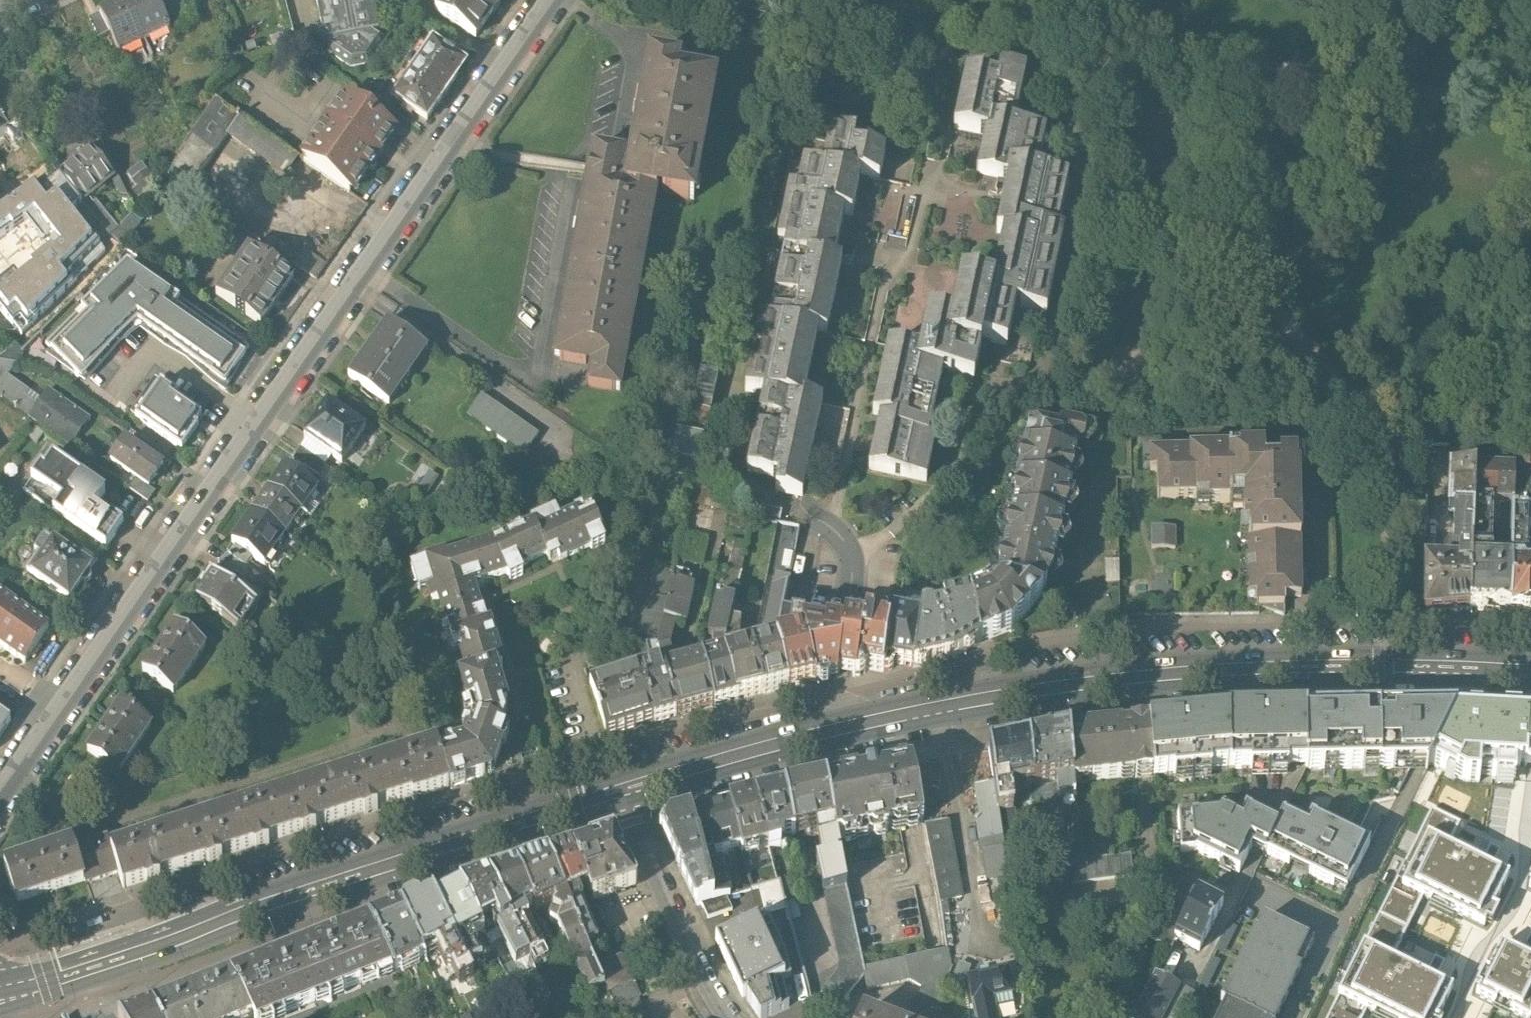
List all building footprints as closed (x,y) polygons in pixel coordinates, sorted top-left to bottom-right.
[(126,1),(144,40),(169,29),(160,9),(156,0),(127,0),(126,1)] [(160,9),(181,0),(156,0),(160,9)] [(313,36),(314,43),(350,68),(368,65),(386,39),(379,33),(373,3),(385,0),(316,0),(323,37),(320,35),(313,36)] [(503,0),(444,0),(436,12),(475,40),(497,9),(503,0)] [(100,12),(110,33),(119,52),(144,40),(126,1),(120,3),(100,12)] [(110,33),(100,12),(88,18),(98,38),(110,33)] [(420,47),(413,57),(453,85),(466,67),(447,54),(429,41),(423,49),(420,47)] [(413,57),(400,76),(440,104),(445,97),(453,85),(413,57)] [(614,389),(650,191),(688,198),(710,79),(678,73),(680,63),(654,59),(641,131),(636,130),(630,162),(629,162),(628,168),(621,167),(623,155),(597,151),(593,176),(559,359),(592,365),(589,385),(614,389)] [(996,234),(1004,236),(1062,247),(1065,233),(1057,231),(1069,178),(1038,170),(1048,132),(1016,125),(1026,73),(1001,66),(997,80),(966,75),(955,129),(985,135),(976,173),(1002,179),(1007,180),(996,234)] [(395,89),(390,97),(409,110),(427,123),(440,104),(400,76),(392,87),(395,89)] [(169,177),(189,191),(204,168),(226,137),(283,176),(297,156),(215,100),(190,136),(169,177)] [(302,160),(350,192),(365,170),(368,171),(384,148),(386,145),(383,143),(391,131),(349,100),(340,112),(336,110),(317,136),(318,137),(302,160)] [(9,129),(15,138),(26,132),(4,104),(0,106),(0,117),(10,129),(9,129)] [(9,129),(10,129),(0,117),(0,135),(9,129)] [(852,138),(830,134),(823,165),(802,162),(795,189),(788,188),(785,201),(845,217),(854,217),(860,183),(861,176),(881,179),(887,152),(852,143),(852,138)] [(60,174),(82,201),(114,175),(92,148),(81,157),(77,153),(71,159),(74,163),(60,174)] [(0,205),(0,237),(28,218),(52,249),(0,290),(0,308),(21,333),(106,250),(78,217),(76,219),(70,211),(80,203),(58,175),(40,189),(35,182),(0,206),(0,205)] [(751,350),(812,364),(820,333),(827,337),(844,264),(834,260),(845,217),(785,201),(777,242),(788,245),(770,321),(759,319),(751,350)] [(1062,247),(1004,236),(993,286),(962,280),(953,320),(928,315),(920,352),(917,371),(945,376),(949,377),(974,383),(981,347),(982,343),(1007,347),(1017,308),(1047,315),(1062,247)] [(294,280),(249,248),(216,296),(261,327),(276,304),(294,280)] [(244,354),(249,348),(127,263),(45,344),(79,378),(137,321),(226,383),(246,355),(244,354)] [(693,409),(710,413),(731,313),(714,308),(693,409)] [(372,334),(362,348),(411,382),(430,354),(382,320),(372,334)] [(133,338),(118,352),(123,358),(139,345),(133,338)] [(928,440),(945,376),(917,371),(920,352),(888,345),(872,419),(880,421),(877,428),(869,471),(926,483),(936,442),(928,440)] [(394,407),(411,382),(362,348),(352,362),(345,373),(394,407)] [(760,410),(747,473),(780,480),(778,493),(789,495),(804,498),(805,493),(823,404),(804,398),(812,364),(751,350),(744,391),(763,397),(760,410)] [(6,376),(14,363),(0,361),(0,385),(6,376)] [(6,376),(0,385),(0,396),(29,417),(36,423),(71,447),(90,420),(48,390),(47,392),(37,406),(24,397),(28,391),(6,376)] [(199,420),(201,416),(175,398),(178,394),(161,383),(136,419),(182,451),(193,436),(198,427),(195,425),(199,420)] [(541,439),(484,401),(470,422),(527,459),(541,439)] [(346,469),(371,432),(342,413),(325,403),(301,440),(346,469)] [(693,409),(688,436),(705,440),(710,413),(693,409)] [(1034,412),(1013,518),(1067,528),(1073,496),(1088,422),(1034,412)] [(665,478),(696,484),(705,440),(688,436),(675,434),(665,478)] [(163,468),(126,441),(111,462),(136,479),(149,488),(159,474),(163,468)] [(1509,614),(1509,615),(1515,615),(1530,615),(1530,572),(1527,565),(1529,517),(1530,518),(1530,512),(1530,443),(1514,444),(1514,470),(1512,506),(1510,567),(1509,614)] [(1240,544),(1246,545),(1301,543),(1300,510),(1299,471),(1297,471),(1296,459),(1278,459),(1279,467),(1265,467),(1264,450),(1228,451),(1230,496),(1243,496),(1242,529),(1239,529),(1240,544)] [(1230,505),(1230,496),(1228,451),(1196,452),(1149,453),(1149,474),(1156,474),(1157,501),(1195,500),(1209,500),(1210,506),(1230,505)] [(23,492),(106,549),(123,523),(112,515),(108,520),(93,510),(105,493),(50,454),(23,492)] [(272,476),(262,491),(307,520),(324,494),(279,465),(272,476)] [(1458,563),(1425,562),(1424,613),(1469,610),(1472,505),(1474,469),(1449,468),(1448,512),(1454,512),(1452,551),(1456,554),(1458,554),(1458,563)] [(1474,469),(1472,505),(1491,505),(1512,506),(1514,470),(1474,469)] [(149,488),(136,479),(129,489),(148,502),(155,492),(149,488)] [(252,506),(245,517),(290,546),(307,520),(262,491),(252,506)] [(1426,504),(1412,504),(1410,540),(1412,540),(1426,540),(1426,504)] [(1491,505),(1472,505),(1469,610),(1481,610),(1494,611),(1494,613),(1509,614),(1510,567),(1489,566),(1491,505)] [(557,508),(531,521),(533,525),(543,544),(540,545),(547,559),(549,564),(556,561),(603,544),(591,506),(559,516),(557,508)] [(273,572),(290,546),(245,517),(235,532),(228,542),(273,572)] [(1013,518),(996,581),(1045,603),(1058,566),(1067,528),(1013,518)] [(783,618),(801,527),(776,522),(758,613),(783,618)] [(533,525),(494,542),(508,579),(510,582),(524,575),(522,569),(547,559),(540,545),(543,544),(533,525)] [(1177,529),(1151,529),(1151,550),(1177,549),(1177,529)] [(508,579),(494,542),(449,556),(447,552),(419,561),(430,602),(437,600),(448,638),(451,636),(488,626),(476,588),(486,585),(508,579)] [(1301,576),(1301,543),(1246,545),(1247,608),(1271,608),(1284,607),(1284,600),(1302,600),(1301,576)] [(41,554),(27,574),(54,592),(69,603),(81,585),(84,586),(86,585),(89,584),(91,582),(92,580),(92,577),(91,575),(90,573),(91,571),(54,545),(45,558),(41,554)] [(98,561),(78,547),(71,557),(91,570),(98,561)] [(677,569),(654,565),(638,644),(660,649),(664,625),(669,600),(673,586),(677,569)] [(206,585),(196,601),(243,633),(261,607),(214,574),(206,585)] [(1017,632),(1045,603),(996,581),(971,590),(985,644),(1001,638),(1017,632)] [(895,625),(887,673),(892,672),(895,670),(896,666),(910,668),(918,669),(928,603),(931,588),(903,584),(895,625)] [(669,600),(664,625),(687,629),(695,591),(673,586),(669,600)] [(928,603),(918,669),(954,661),(985,644),(971,590),(928,603)] [(26,663),(49,629),(0,595),(0,645),(26,663)] [(737,602),(719,597),(709,635),(728,640),(737,602)] [(841,680),(842,675),(849,676),(861,678),(868,676),(871,670),(887,673),(895,625),(854,619),(848,618),(847,628),(841,627),(829,626),(828,629),(807,626),(803,635),(814,680),(835,681),(841,680)] [(451,636),(463,676),(496,666),(497,670),(505,668),(492,624),(488,626),(451,636)] [(157,647),(139,671),(174,697),(208,650),(173,625),(157,647)] [(788,687),(814,680),(803,635),(779,638),(779,642),(788,687)] [(779,642),(751,650),(762,694),(785,688),(788,687),(779,642)] [(671,650),(661,653),(665,666),(666,671),(673,670),(671,665),(675,664),(671,650)] [(745,698),(762,694),(751,650),(727,655),(738,700),(745,698)] [(701,663),(712,706),(732,701),(738,700),(727,655),(701,663)] [(704,709),(712,706),(701,663),(673,670),(666,671),(676,716),(704,709)] [(496,666),(463,676),(457,677),(469,720),(506,708),(508,708),(504,693),(497,670),(496,666)] [(633,675),(628,677),(645,725),(650,723),(676,716),(666,671),(665,666),(633,675)] [(606,737),(645,725),(628,677),(591,688),(606,737)] [(102,725),(85,748),(120,774),(154,728),(119,702),(102,725)] [(506,708),(469,720),(462,743),(439,751),(451,789),(494,776),(509,732),(506,731),(510,720),(506,708)] [(1380,770),(1380,711),(1306,714),(1308,769),(1380,770)] [(1380,711),(1380,770),(1418,768),(1428,768),(1430,763),(1454,716),(1456,711),(1441,711),(1380,711)] [(1456,711),(1454,716),(1430,763),(1464,780),(1479,781),(1480,771),(1492,772),(1492,778),(1515,779),(1515,767),(1526,768),(1530,768),(1530,714),(1529,714),(1514,714),(1477,712),(1456,711)] [(10,721),(0,714),(0,736),(10,721)] [(1228,715),(1229,717),(1230,770),(1250,769),(1250,773),(1287,772),(1288,769),(1297,769),(1308,769),(1306,714),(1297,714),(1228,715)] [(1230,770),(1229,717),(1149,724),(1153,776),(1230,770)] [(1092,730),(1070,732),(1075,783),(1143,778),(1153,776),(1149,724),(1139,724),(1131,725),(1130,728),(1121,728),(1092,730)] [(1030,741),(1035,785),(1056,781),(1057,798),(1076,795),(1075,783),(1070,732),(1039,740),(1030,741)] [(999,748),(990,750),(993,782),(999,813),(1015,811),(1012,789),(1035,785),(1030,741),(999,748)] [(437,744),(382,762),(396,806),(418,800),(451,789),(439,751),(437,744)] [(382,762),(315,783),(330,828),(357,819),(396,806),(382,762)] [(902,766),(826,780),(835,825),(837,835),(913,820),(923,819),(911,764),(902,766)] [(140,773),(126,778),(129,785),(142,780),(140,773)] [(793,787),(786,789),(795,832),(802,831),(817,828),(835,825),(826,780),(821,781),(793,787)] [(974,817),(977,841),(1002,837),(999,813),(993,782),(973,785),(978,816),(974,817)] [(315,783),(261,800),(274,844),(297,837),(330,828),(315,783)] [(763,794),(756,796),(770,844),(770,847),(781,844),(780,837),(795,833),(795,832),(786,789),(763,794)] [(738,801),(729,803),(741,847),(743,852),(770,844),(756,796),(738,801)] [(261,800),(204,819),(218,861),(246,853),(274,844),(261,800)] [(690,813),(713,897),(729,893),(724,862),(715,861),(713,854),(741,847),(729,803),(700,810),(690,813)] [(1430,806),(1363,945),(1339,994),(1328,1017),(1359,1017),(1360,1017),(1365,1006),(1389,1017),(1437,1017),(1451,988),(1419,973),(1413,970),(1404,965),(1392,960),(1422,896),(1485,926),(1510,874),(1483,860),(1471,855),(1461,850),(1451,845),(1456,834),(1462,821),(1430,806)] [(1240,877),(1253,850),(1259,853),(1267,857),(1282,827),(1274,823),(1246,809),(1239,821),(1222,814),(1178,818),(1182,856),(1196,855),(1240,877)] [(666,825),(665,830),(684,872),(700,906),(713,897),(690,813),(669,819),(666,825)] [(1282,827),(1267,857),(1346,894),(1369,845),(1313,818),(1309,827),(1286,816),(1282,827)] [(204,819),(151,836),(164,878),(194,868),(218,861),(204,819)] [(947,820),(925,824),(943,914),(949,913),(947,899),(962,896),(947,820)] [(818,858),(824,889),(846,884),(837,835),(835,825),(817,828),(822,856),(818,858)] [(611,832),(572,848),(588,889),(592,898),(608,891),(611,893),(636,884),(637,881),(630,866),(627,865),(621,852),(623,850),(616,834),(611,832)] [(137,886),(164,878),(151,836),(111,849),(119,875),(124,890),(137,886)] [(107,837),(75,846),(86,882),(87,885),(100,881),(119,875),(111,849),(107,837)] [(41,851),(4,863),(16,904),(47,894),(51,893),(56,892),(84,882),(86,882),(75,846),(74,841),(41,851)] [(572,848),(549,856),(587,943),(599,937),(580,893),(588,889),(572,848)] [(1005,849),(983,852),(987,882),(1009,880),(1005,849)] [(549,856),(516,867),(536,909),(555,900),(557,907),(553,911),(549,919),(558,923),(588,991),(588,990),(604,983),(596,964),(587,943),(549,856)] [(1133,856),(1072,861),(1074,882),(1134,877),(1133,856)] [(516,867),(489,876),(529,956),(544,948),(524,908),(532,904),(535,910),(536,909),(516,867)] [(1182,871),(1165,873),(1150,940),(1172,950),(1176,940),(1200,896),(1176,884),(1182,871)] [(472,881),(460,886),(484,932),(484,933),(497,927),(516,963),(529,956),(489,876),(472,881)] [(836,971),(821,989),(838,1003),(865,972),(864,966),(846,884),(824,889),(840,960),(836,971)] [(448,889),(433,897),(469,968),(482,962),(475,948),(476,947),(472,938),(484,932),(460,886),(449,892),(448,889)] [(409,903),(400,907),(423,952),(435,946),(445,966),(451,968),(459,983),(473,976),(469,968),(433,897),(432,895),(419,901),(418,899),(409,903)] [(1200,896),(1176,940),(1201,953),(1224,909),(1200,896)] [(389,911),(370,919),(394,967),(395,969),(424,955),(423,952),(400,907),(389,911)] [(718,941),(730,966),(735,978),(761,1017),(789,1005),(783,979),(791,975),(785,952),(769,917),(718,941)] [(1222,1004),(1251,1017),(1278,1017),(1316,943),(1266,918),(1222,1004)] [(344,930),(325,937),(344,987),(386,971),(394,967),(370,919),(361,923),(344,930)] [(941,930),(930,931),(932,946),(943,944),(941,930)] [(344,987),(325,937),(314,941),(266,960),(232,974),(254,1015),(256,1017),(265,1017),(344,987)] [(1530,949),(1522,945),(1520,948),(1519,951),(1502,943),(1476,995),(1522,1017),(1530,1017),(1530,949)] [(629,949),(596,964),(604,983),(615,1006),(617,1005),(639,995),(629,973),(638,968),(633,958),(629,949)] [(864,966),(865,972),(867,986),(910,977),(922,984),(909,1017),(932,1017),(953,965),(950,949),(948,949),(928,952),(864,966)] [(968,976),(975,1017),(1000,1017),(995,998),(1015,996),(1010,969),(968,976)] [(154,1004),(160,1017),(245,1017),(254,1015),(232,974),(154,1004)] [(1134,1017),(1168,1017),(1183,990),(1158,976),(1134,1017)] [(604,983),(588,990),(589,994),(592,993),(594,996),(588,999),(590,1003),(584,1005),(591,1017),(600,1017),(615,1006),(604,983)] [(1183,990),(1168,1017),(1184,1017),(1195,996),(1183,990)] [(639,995),(617,1005),(623,1017),(645,1017),(649,1016),(639,995)] [(120,1017),(160,1017),(154,1004),(137,1010),(120,1017)] [(1222,1004),(1215,1017),(1251,1017),(1222,1004)] [(472,1017),(486,1017),(481,1009),(470,1015),(472,1017)]
